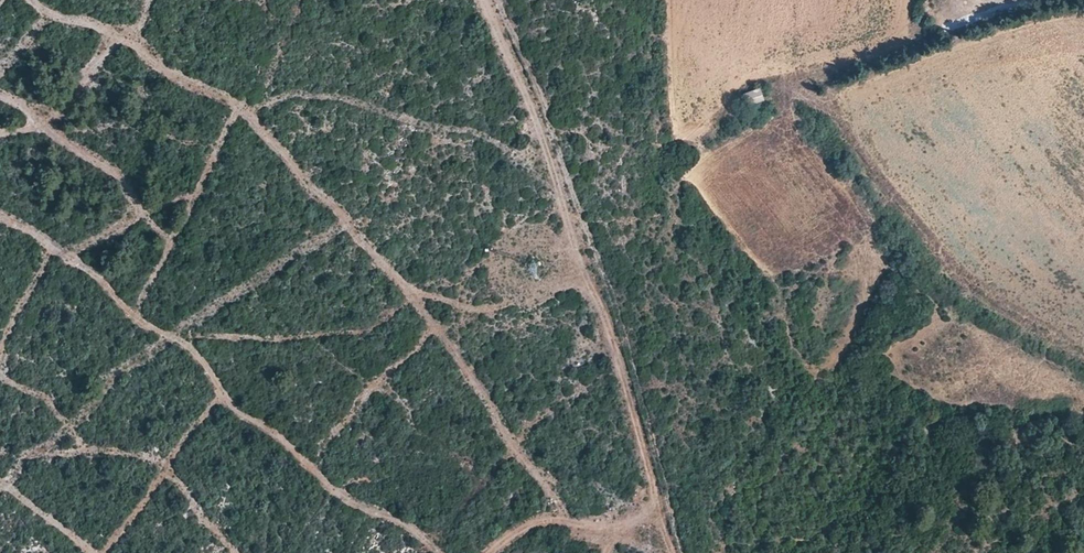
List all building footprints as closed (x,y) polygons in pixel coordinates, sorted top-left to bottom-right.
[(745,107),(763,101),(759,89),(742,95),(745,107)]
